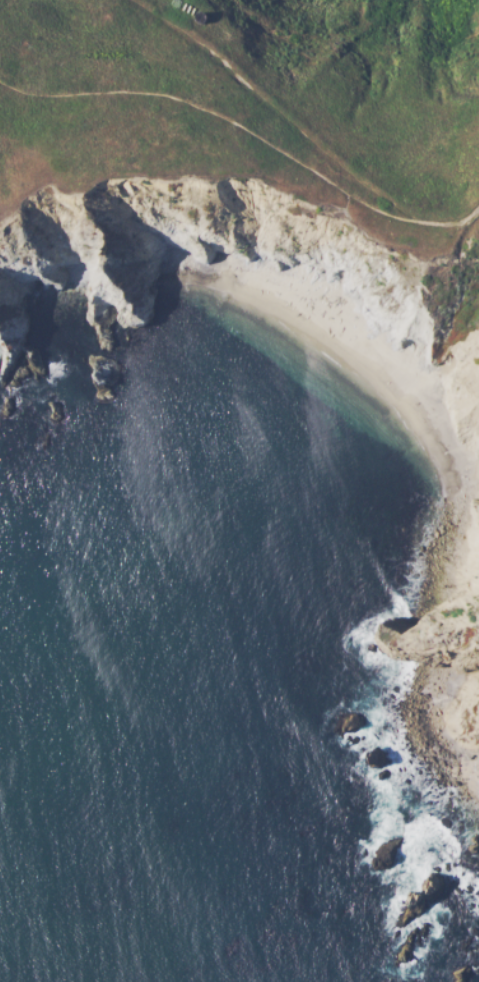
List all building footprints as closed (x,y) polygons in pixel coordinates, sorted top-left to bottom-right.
[(197,16),(195,17),(195,19),(194,20),(195,22),(196,24),(197,25),(199,26),(200,26),(202,25),(204,25),(205,23),(206,21),(206,19),(205,18),(204,16),(202,15),(200,14),(198,15),(197,16)]
